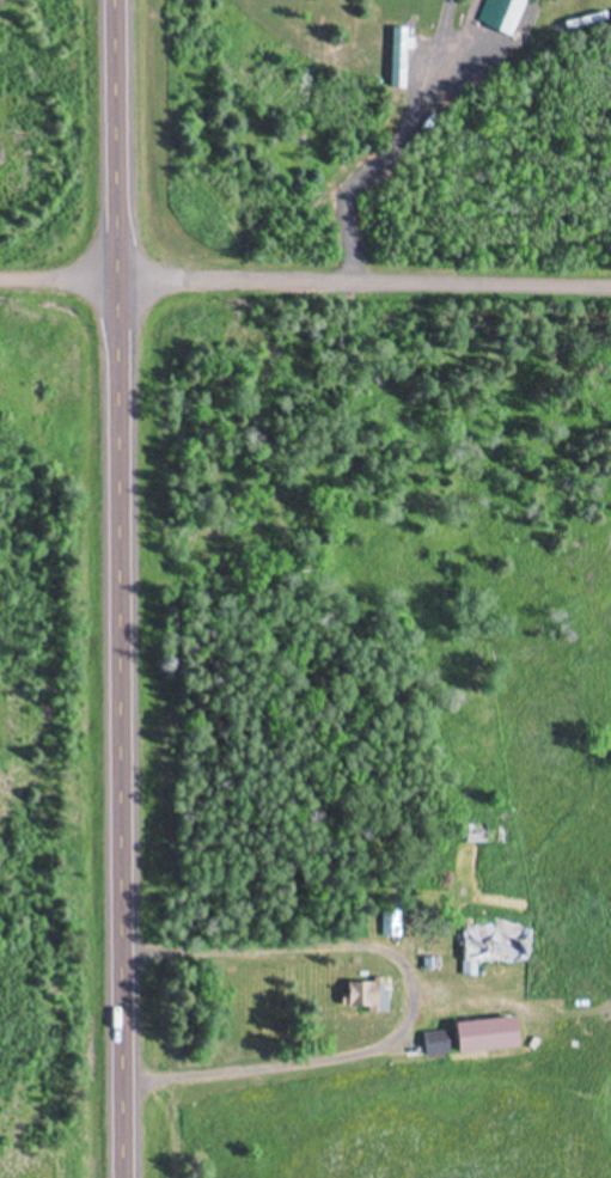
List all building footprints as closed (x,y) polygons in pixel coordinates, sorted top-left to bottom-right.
[(408,28),(392,28),(392,89),(408,89),(408,28)] [(488,844),(488,824),(465,824),(465,844),(488,844)] [(399,913),(383,913),(383,937),(399,937),(399,913)] [(532,932),(462,931),(462,977),(476,977),(476,963),(531,964),(532,932)] [(387,1010),(386,983),(344,983),(344,1011),(387,1010)] [(460,1054),(522,1049),(519,1018),(457,1023),(460,1054)] [(451,1054),(449,1032),(426,1034),(428,1056),(451,1054)]
